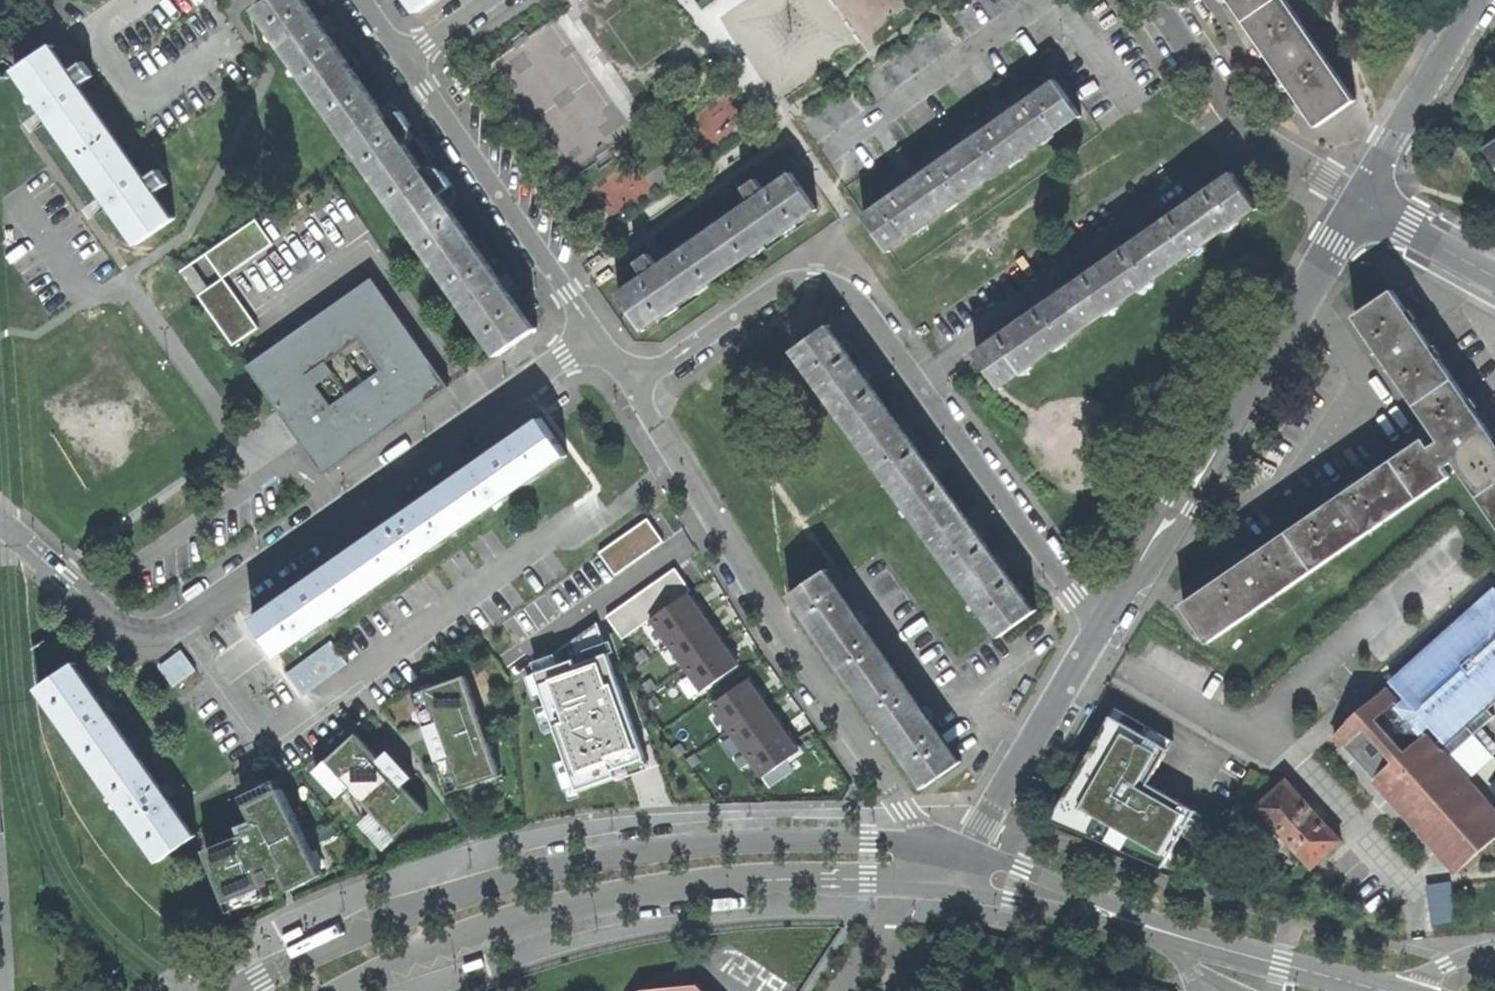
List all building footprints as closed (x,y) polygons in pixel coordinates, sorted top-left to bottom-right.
[(320,95),(353,71),(327,35),(331,32),(326,25),(321,19),(317,21),(303,0),(272,0),(257,11),(258,13),(261,12),(320,95)] [(417,11),(433,0),(413,0),(418,7),(415,9),(417,11)] [(1243,20),(1273,0),(1230,0),(1243,20)] [(1316,124),(1354,98),(1285,0),(1273,0),(1243,20),(1279,70),(1316,124)] [(49,118),(77,157),(111,134),(76,85),(87,77),(78,64),(67,72),(52,49),(53,48),(52,46),(15,72),(16,74),(17,73),(49,118)] [(82,61),(78,64),(87,77),(91,74),(82,61)] [(320,95),(380,180),(413,156),(387,120),(391,117),(386,110),(381,103),(377,106),(353,71),(320,95)] [(1002,118),(960,148),(982,179),(1077,113),(1078,115),(1080,114),(1054,78),(1052,79),(1054,82),(1012,111),(1010,108),(1005,112),(1000,115),(1002,118)] [(135,241),(136,243),(174,218),(172,216),(171,217),(153,192),(163,184),(155,172),(144,179),(111,134),(77,157),(106,198),(136,241),(135,241)] [(1483,147),(1494,165),(1494,139),(1483,147)] [(889,248),(888,245),(982,179),(960,148),(917,178),(915,175),(909,179),(904,182),(906,186),(865,215),(863,212),(862,213),(887,249),(889,248)] [(380,180),(441,265),(473,242),(448,205),(451,203),(445,194),(441,188),(437,191),(413,156),(380,180)] [(159,168),(155,172),(163,184),(168,181),(159,168)] [(749,204),(706,234),(729,267),(814,208),(815,209),(817,208),(791,170),(789,172),(791,175),(766,191),(759,181),(746,189),(754,200),(749,204)] [(1184,207),(1147,233),(1169,264),(1254,206),(1255,207),(1257,206),(1230,170),(1229,171),(1231,174),(1195,199),(1192,196),(1186,200),(1182,203),(1184,207)] [(744,186),(746,189),(759,181),(756,177),(744,186)] [(1099,266),(1062,292),(1084,324),(1169,264),(1147,233),(1109,259),(1107,256),(1102,260),(1097,263),(1099,266)] [(646,327),(644,325),(729,267),(706,234),(666,261),(659,266),(652,256),(639,264),(646,275),(622,292),(620,290),(618,292),(644,329),(646,327)] [(535,324),(533,326),(508,291),(511,288),(507,282),(502,275),(498,277),(473,242),(441,265),(500,349),(498,352),(499,354),(537,327),(535,324)] [(636,260),(639,264),(652,256),(649,252),(636,260)] [(191,293),(219,274),(204,253),(177,273),(191,293)] [(421,407),(449,388),(374,280),(250,366),(325,474),(360,450),(365,457),(395,436),(426,415),(421,407)] [(1488,424),(1421,327),(1394,287),(1355,314),(1439,437),(1429,444),(1423,436),(1366,475),(1249,555),(1182,600),(1208,640),(1450,474),(1444,465),(1454,458),(1494,518),(1494,435),(1488,424)] [(1002,384),(1001,382),(1084,324),(1062,292),(1025,318),(1023,315),(1017,319),(1012,323),(1013,326),(978,350),(976,348),(974,349),(1000,385),(1002,384)] [(797,348),(864,443),(896,420),(866,377),(868,376),(865,371),(861,366),(859,367),(829,325),(797,348)] [(494,452),(447,485),(470,518),(564,452),(566,454),(568,453),(541,415),(539,416),(541,419),(494,452)] [(864,443),(931,538),(963,516),(933,473),(935,472),(931,466),(928,461),(926,463),(896,420),(864,443)] [(399,518),(352,552),(375,584),(470,518),(447,485),(399,518)] [(931,538),(997,633),(1030,610),(1001,569),(1003,568),(999,562),(996,557),(994,559),(963,516),(931,538)] [(647,518),(599,553),(615,575),(663,541),(647,518)] [(283,652),(281,650),(375,584),(352,552),(303,586),(258,617),(256,615),(254,616),(280,654),(283,652)] [(675,568),(607,616),(622,639),(651,619),(702,691),(738,665),(736,662),(739,660),(731,648),(728,650),(720,639),(723,637),(714,625),(711,627),(703,616),(706,614),(693,595),(690,597),(687,593),(691,590),(675,568)] [(789,592),(854,687),(888,665),(857,622),(859,620),(856,615),(852,610),(850,611),(821,569),(789,592)] [(1396,681),(1417,705),(1406,714),(1439,751),(1467,726),(1494,701),(1494,593),(1396,681)] [(536,673),(525,677),(533,700),(544,696),(548,707),(537,711),(546,734),(556,730),(570,769),(560,773),(570,800),(580,796),(578,790),(615,776),(617,780),(650,768),(597,623),(534,667),(536,673)] [(289,676),(304,697),(350,664),(334,642),(289,676)] [(39,688),(99,774),(132,751),(105,713),(107,712),(104,707),(100,701),(98,703),(72,665),(39,688)] [(922,784),(955,761),(924,718),(927,717),(923,711),(920,706),(917,708),(888,665),(854,687),(922,784)] [(469,676),(416,694),(429,733),(449,794),(502,776),(469,676)] [(748,679),(712,705),(763,777),(788,759),(790,762),(804,752),(790,733),(787,735),(781,726),(784,724),(775,711),(772,713),(764,702),(767,700),(758,688),(756,690),(748,679)] [(1457,873),(1494,839),(1494,813),(1469,784),(1439,751),(1406,714),(1417,705),(1396,681),(1349,722),(1350,723),(1335,736),(1457,873)] [(1107,832),(1165,865),(1196,811),(1149,784),(1174,741),(1126,714),(1097,764),(1100,766),(1108,771),(1098,788),(1090,783),(1070,817),(1104,837),(1107,832)] [(1467,726),(1439,751),(1469,784),(1494,760),(1494,757),(1481,741),(1467,726)] [(360,734),(319,772),(391,849),(432,811),(408,785),(405,787),(381,762),(384,759),(376,750),(360,734)] [(159,860),(192,837),(165,800),(167,798),(164,793),(160,788),(158,789),(132,751),(99,774),(159,860)] [(392,751),(384,759),(381,762),(405,787),(408,785),(416,777),(392,751)] [(1095,774),(1090,783),(1098,788),(1108,771),(1100,766),(1095,774)] [(1487,785),(1494,795),(1494,778),(1487,785)] [(283,780),(245,797),(255,819),(241,825),(245,834),(207,851),(231,904),(269,887),(268,884),(275,881),(284,877),(291,893),(326,877),(283,780)] [(1311,869),(1341,842),(1313,810),(1288,781),(1257,809),(1270,823),(1264,828),(1269,834),(1275,829),(1311,869)] [(273,897),(269,887),(231,904),(235,914),(273,897)] [(284,939),(286,943),(305,932),(301,925),(287,933),(282,936),(284,939)] [(487,961),(485,958),(465,964),(467,972),(483,967),(488,965),(487,961)]
